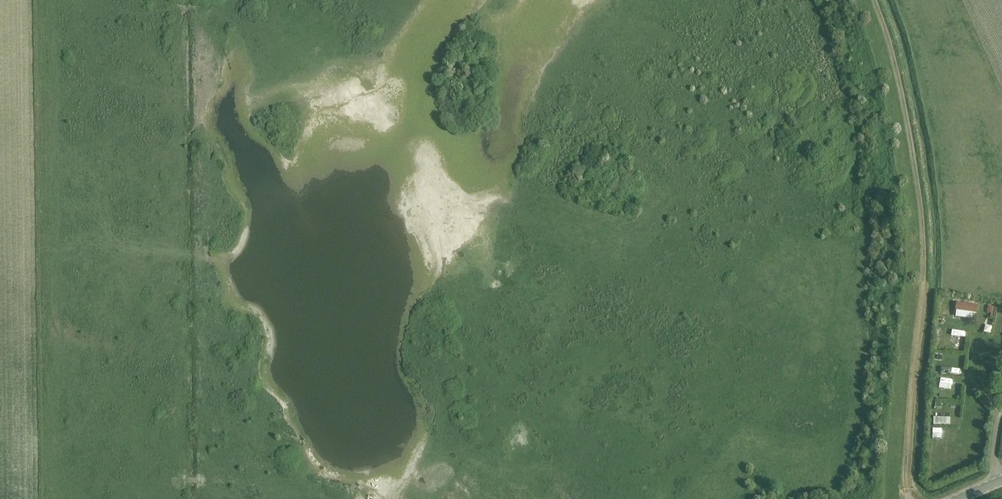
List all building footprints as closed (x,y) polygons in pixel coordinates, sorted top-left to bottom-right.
[(955,311),(977,314),(978,306),(957,303),(955,311)] [(941,379),(959,379),(958,370),(941,370),(941,379)] [(946,416),(946,406),(936,406),(936,415),(946,416)]
